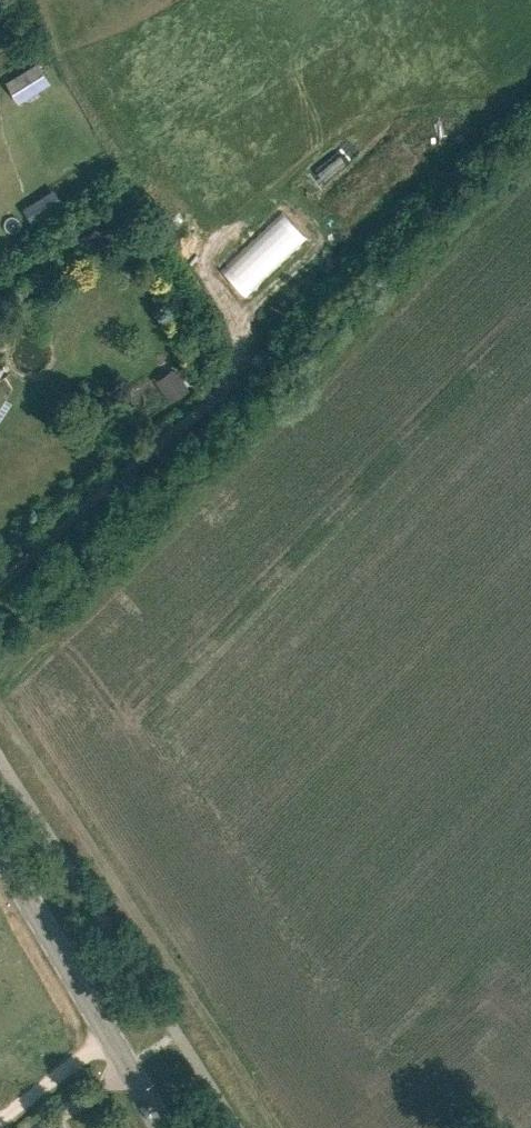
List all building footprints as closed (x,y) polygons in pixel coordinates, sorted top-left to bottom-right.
[(19,99),(49,80),(37,62),(7,81),(19,99)]
